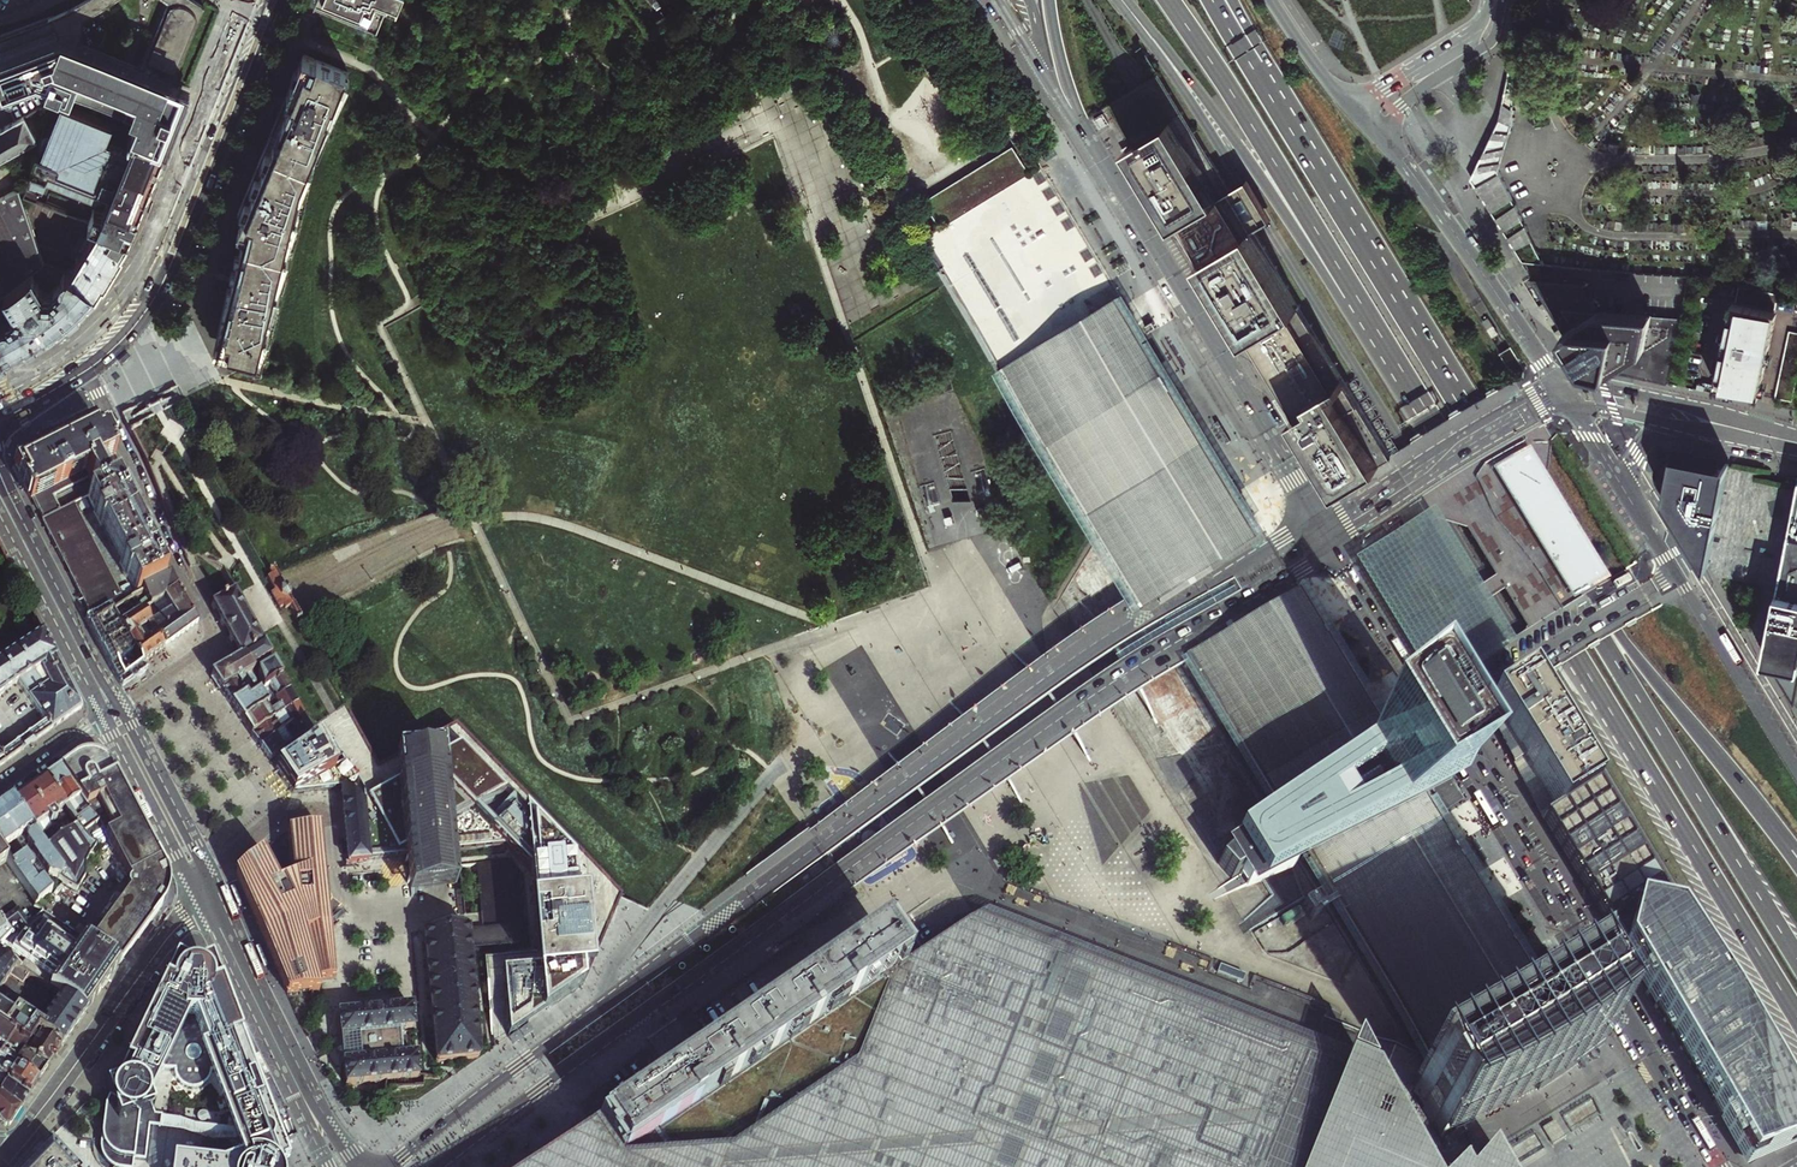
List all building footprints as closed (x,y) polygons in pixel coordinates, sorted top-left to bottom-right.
[(188,87),(173,81),(204,6),(195,0),(168,0),(169,1),(144,67),(79,43),(82,25),(82,19),(103,8),(113,0),(83,0),(69,8),(17,29),(0,35),(0,85),(2,90),(36,77),(46,81),(45,84),(134,120),(130,131),(165,146),(174,124),(188,87)] [(378,16),(379,13),(384,16),(391,0),(340,0),(378,16)] [(1501,113),(1499,119),(1512,125),(1514,83),(1517,37),(1516,37),(1501,113)] [(348,72),(303,54),(286,96),(283,95),(281,101),(276,112),(279,113),(265,145),(267,146),(263,158),(260,165),(258,171),(252,198),(250,198),(248,207),(244,223),(249,225),(245,243),(239,268),(235,267),(232,280),(229,293),(232,294),(221,342),(230,350),(272,328),(317,151),(315,149),(348,72)] [(1338,488),(1392,455),(1352,389),(1344,376),(1300,306),(1253,228),(1230,190),(1182,112),(1159,73),(1139,85),(1105,106),(1129,145),(1166,204),(1176,222),(1199,260),(1230,310),(1247,338),(1294,416),(1296,420),(1338,488)] [(130,131),(62,104),(42,154),(36,152),(23,195),(36,200),(47,175),(97,195),(102,193),(104,188),(110,190),(102,210),(93,207),(87,221),(96,224),(128,237),(129,233),(140,208),(148,188),(165,146),(130,131)] [(35,139),(23,116),(14,121),(0,128),(0,157),(35,139)] [(1471,179),(1499,170),(1512,125),(1499,119),(1471,179)] [(1437,1081),(1444,1091),(1563,1020),(1552,1003),(1536,976),(1531,968),(1529,965),(1498,915),(1495,910),(1491,904),(1483,890),(1476,878),(1475,877),(1473,873),(1472,872),(1466,863),(1462,856),(1457,847),(1453,842),(1446,829),(1438,817),(1438,816),(1436,813),(1431,805),(1429,802),(1388,736),(1378,719),(1377,717),(1374,712),(1370,706),(1363,694),(1362,693),(1360,688),(1353,678),(1351,675),(1349,672),(1343,662),(1341,657),(1325,632),(1322,626),(1314,614),(1306,601),(1303,596),(1302,594),(1299,589),(1295,583),(1292,578),(1276,553),(1270,543),(1267,537),(1266,536),(1263,531),(1259,525),(1259,523),(1255,519),(1249,508),(1249,507),(1248,506),(1240,493),(1236,487),(1221,462),(1218,457),(1212,447),(1210,444),(1208,441),(1202,431),(1199,426),(1198,424),(1191,413),(1184,401),(1180,395),(1165,370),(1161,364),(1156,356),(1151,348),(1146,339),(1143,333),(1135,321),(1127,308),(1120,296),(1110,280),(1042,166),(1028,142),(907,214),(922,240),(1001,369),(1424,1060),(1434,1075),(1437,1081)] [(1499,170),(1471,179),(1522,262),(1543,264),(1528,231),(1503,179),(1501,174),(1499,170)] [(43,262),(19,188),(0,198),(0,294),(5,290),(19,280),(32,270),(43,262)] [(96,224),(89,235),(84,235),(77,248),(79,253),(80,254),(71,269),(68,268),(67,270),(77,274),(95,290),(102,279),(110,266),(113,261),(120,250),(128,237),(96,224)] [(67,270),(65,270),(64,272),(62,272),(60,275),(60,278),(60,280),(51,290),(44,290),(32,270),(19,280),(52,328),(62,321),(64,319),(71,314),(72,312),(76,309),(80,306),(83,302),(91,295),(95,290),(77,274),(67,270)] [(1582,281),(1531,277),(1562,326),(1566,334),(1586,366),(1613,371),(1638,377),(1667,383),(1681,317),(1655,315),(1601,312),(1582,281)] [(16,308),(15,313),(0,321),(0,357),(1,357),(12,351),(27,342),(32,339),(44,333),(47,331),(52,328),(19,280),(5,290),(16,308)] [(1737,302),(1719,385),(1744,390),(1759,393),(1776,310),(1737,302)] [(1790,330),(1776,396),(1793,400),(1796,381),(1796,332),(1790,330)] [(35,505),(43,520),(61,511),(54,497),(90,479),(97,492),(115,483),(124,478),(113,457),(115,457),(102,433),(97,436),(92,427),(88,430),(14,468),(24,488),(30,500),(32,499),(35,505)] [(1697,546),(1708,565),(1728,465),(1728,461),(1674,450),(1670,450),(1666,451),(1663,453),(1660,455),(1658,458),(1657,460),(1655,463),(1654,467),(1654,470),(1654,474),(1656,479),(1662,489),(1697,546)] [(1545,480),(1529,453),(1496,473),(1574,601),(1607,581),(1545,480)] [(1796,494),(1796,485),(1769,480),(1769,477),(1770,474),(1728,465),(1708,565),(1721,587),(1723,579),(1760,587),(1750,634),(1765,657),(1775,602),(1771,601),(1772,595),(1773,590),(1777,590),(1778,588),(1784,560),(1786,547),(1781,546),(1783,539),(1784,534),(1788,535),(1796,494)] [(115,483),(97,492),(86,497),(94,513),(92,514),(99,527),(101,526),(121,563),(119,564),(126,578),(128,577),(136,592),(149,585),(164,577),(115,483)] [(1788,535),(1786,547),(1784,560),(1778,588),(1777,590),(1775,602),(1765,657),(1793,703),(1796,685),(1796,494),(1788,535)] [(84,499),(76,503),(81,512),(89,508),(84,499)] [(41,521),(63,562),(64,564),(77,590),(91,616),(122,599),(73,504),(61,511),(43,520),(41,521)] [(987,513),(985,506),(977,508),(979,515),(983,513),(987,513)] [(954,522),(952,514),(945,517),(947,524),(951,523),(954,522)] [(1352,561),(1434,695),(1512,648),(1430,514),(1352,561)] [(294,627),(299,625),(292,613),(285,599),(278,587),(272,574),(267,577),(269,581),(265,584),(269,591),(272,597),(268,599),(277,615),(281,613),(282,615),(281,616),(283,619),(287,626),(293,623),(294,627)] [(143,610),(150,606),(164,597),(178,589),(170,575),(168,577),(168,576),(164,577),(165,579),(142,593),(145,598),(134,607),(138,613),(143,610)] [(128,584),(120,588),(125,598),(133,594),(128,584)] [(164,597),(171,609),(150,622),(164,647),(183,633),(198,623),(178,589),(164,597)] [(260,646),(265,644),(262,640),(257,631),(242,603),(235,590),(210,605),(217,618),(225,632),(232,644),(240,659),(244,656),(260,646)] [(150,622),(143,610),(138,613),(120,624),(142,663),(156,653),(164,647),(150,622)] [(120,624),(113,611),(94,622),(98,629),(123,677),(136,668),(142,663),(120,624)] [(80,708),(57,663),(42,634),(0,663),(0,696),(17,683),(46,722),(23,738),(0,755),(0,766),(5,763),(29,745),(80,708)] [(1185,668),(1305,865),(1166,638),(1185,668)] [(260,646),(244,656),(252,670),(268,660),(260,646)] [(227,666),(211,676),(231,705),(245,696),(257,689),(254,673),(252,670),(244,656),(240,659),(227,666)] [(280,679),(271,664),(256,673),(262,691),(268,687),(280,679)] [(1597,780),(1543,695),(1530,674),(1491,696),(1502,714),(1558,804),(1543,814),(1594,903),(1636,976),(1658,1014),(1683,1058),(1746,1166),(1754,1166),(1796,1142),(1796,1111),(1696,936),(1597,780)] [(274,696),(265,702),(259,693),(248,700),(234,709),(238,716),(242,721),(264,708),(274,702),(288,693),(280,679),(268,687),(274,696)] [(288,693),(274,702),(278,708),(268,714),(264,708),(242,721),(246,727),(251,735),(296,705),(288,693)] [(245,696),(231,705),(232,707),(234,709),(248,700),(245,696)] [(281,734),(289,729),(304,718),(296,705),(251,735),(255,740),(260,748),(281,734)] [(439,707),(426,706),(426,722),(439,722),(439,707)] [(312,733),(274,758),(277,762),(280,767),(276,769),(278,772),(293,795),(327,791),(340,789),(340,788),(343,787),(369,807),(374,861),(406,857),(408,886),(433,884),(455,882),(454,880),(453,853),(505,847),(507,848),(529,872),(532,898),(538,957),(485,961),(493,1035),(510,1034),(510,1036),(513,1034),(528,1024),(530,1022),(544,1012),(563,999),(576,989),(583,984),(590,969),(591,966),(602,940),(621,895),(575,847),(523,794),(456,726),(397,758),(379,767),(346,711),(336,717),(312,733)] [(1502,714),(1495,719),(1543,814),(1558,804),(1502,714)] [(304,718),(289,729),(292,733),(284,739),(281,734),(260,748),(264,752),(270,761),(274,758),(312,733),(304,718)] [(68,761),(61,767),(98,820),(104,828),(117,811),(78,756),(77,755),(68,761)] [(81,755),(78,756),(117,811),(126,795),(113,771),(106,760),(101,758),(99,758),(97,757),(94,756),(91,755),(89,755),(87,755),(85,755),(81,755)] [(53,772),(45,778),(84,831),(98,820),(61,767),(53,772)] [(37,784),(12,802),(37,838),(44,832),(43,828),(51,823),(61,837),(48,846),(44,840),(40,843),(63,876),(59,879),(72,890),(83,879),(96,844),(84,831),(45,778),(37,784)] [(369,807),(343,787),(340,788),(340,789),(342,800),(348,864),(374,861),(369,807)] [(117,811),(104,828),(130,876),(165,898),(166,893),(167,888),(167,884),(167,879),(167,870),(126,795),(117,811)] [(0,810),(0,821),(30,864),(32,858),(43,873),(39,876),(47,888),(59,879),(63,876),(40,843),(37,838),(12,802),(5,807),(3,808),(0,810)] [(8,863),(36,905),(50,893),(47,888),(39,876),(30,864),(0,821),(0,852),(8,863)] [(261,853),(236,876),(252,914),(286,994),(310,991),(318,990),(314,980),(333,978),(318,829),(286,832),(290,879),(284,882),(277,885),(261,853)] [(511,860),(476,864),(484,946),(512,943),(510,928),(516,928),(518,927),(511,860)] [(129,890),(158,912),(163,905),(164,904),(165,898),(130,876),(134,883),(129,890)] [(122,909),(148,925),(154,918),(158,912),(129,890),(118,905),(123,908),(122,909)] [(118,905),(90,944),(120,964),(130,950),(143,932),(148,925),(122,909),(123,908),(118,905)] [(90,944),(44,913),(28,924),(18,909),(0,922),(0,925),(8,936),(0,949),(0,955),(7,960),(14,965),(59,995),(60,996),(85,1013),(106,985),(120,964),(90,944)] [(593,1127),(600,1137),(617,1163),(620,1166),(619,1166),(1429,1166),(1372,1074),(1345,1063),(1083,960),(977,918),(924,954),(906,926),(901,929),(896,920),(879,932),(857,947),(818,974),(794,990),(739,1027),(697,1056),(638,1096),(613,1114),(593,1127)] [(8,936),(0,925),(0,949),(8,936)] [(466,930),(423,934),(424,941),(435,1061),(438,1063),(477,1059),(479,1057),(468,947),(466,930)] [(14,965),(7,960),(0,969),(0,987),(14,965)] [(179,969),(171,984),(164,981),(115,1086),(107,1089),(110,1097),(105,1106),(100,1146),(101,1153),(103,1158),(106,1162),(110,1166),(112,1166),(132,1166),(133,1160),(145,1161),(149,1126),(160,1128),(161,1116),(154,1116),(148,1100),(162,1070),(174,1071),(174,1072),(174,1073),(174,1074),(174,1077),(175,1078),(176,1080),(177,1082),(180,1086),(183,1087),(185,1088),(188,1089),(190,1089),(193,1089),(195,1089),(198,1088),(201,1087),(204,1085),(207,1082),(209,1078),(210,1074),(214,1072),(249,1165),(245,1166),(272,1166),(281,1156),(210,969),(205,971),(202,968),(198,966),(191,965),(186,966),(179,969)] [(1434,1075),(1408,1088),(1414,1091),(1412,1092),(1417,1095),(1438,1130),(1440,1137),(1441,1136),(1442,1142),(1466,1130),(1508,1109),(1553,1082),(1580,1062),(1585,1058),(1587,1056),(1590,1055),(1595,1051),(1606,1043),(1596,1034),(1591,1026),(1594,1025),(1589,1018),(1585,1010),(1582,1011),(1572,988),(1571,989),(1552,1003),(1434,1075)] [(73,1031),(85,1013),(60,996),(59,995),(36,1030),(61,1046),(62,1047),(73,1031)] [(36,1030),(0,1007),(0,1027),(2,1029),(13,1036),(26,1044),(36,1030)] [(410,1008),(338,1015),(340,1037),(341,1050),(342,1059),(344,1085),(385,1082),(382,1103),(387,1103),(388,1090),(423,1087),(423,1080),(438,1079),(437,1076),(418,1077),(415,1057),(401,1059),(400,1054),(398,1032),(413,1030),(410,1008)] [(0,1055),(13,1036),(2,1029),(0,1027),(0,1055)] [(34,1058),(48,1067),(55,1055),(60,1049),(61,1046),(36,1030),(26,1044),(22,1050),(34,1058)] [(0,1055),(39,1081),(43,1074),(48,1067),(34,1058),(22,1050),(26,1044),(13,1036),(0,1055)] [(1597,1052),(1595,1051),(1590,1055),(1590,1057),(1592,1059),(1594,1059),(1597,1058),(1598,1056),(1598,1054),(1597,1052)] [(31,1093),(36,1085),(39,1081),(0,1055),(0,1071),(31,1093)] [(1585,1058),(1580,1062),(1580,1065),(1582,1066),(1584,1067),(1587,1066),(1588,1064),(1588,1061),(1587,1060),(1585,1058)] [(22,1107),(27,1099),(31,1093),(0,1071),(0,1090),(22,1107)] [(10,1125),(15,1117),(22,1107),(0,1090),(0,1120),(5,1126),(8,1125),(10,1125)] [(620,1166),(617,1163),(600,1137),(593,1127),(550,1156),(534,1166),(619,1166),(620,1166)] [(50,1139),(23,1166),(77,1166),(50,1139)] [(1497,1153),(1494,1149),(1491,1145),(1484,1153),(1472,1166),(1505,1166),(1497,1153)]
